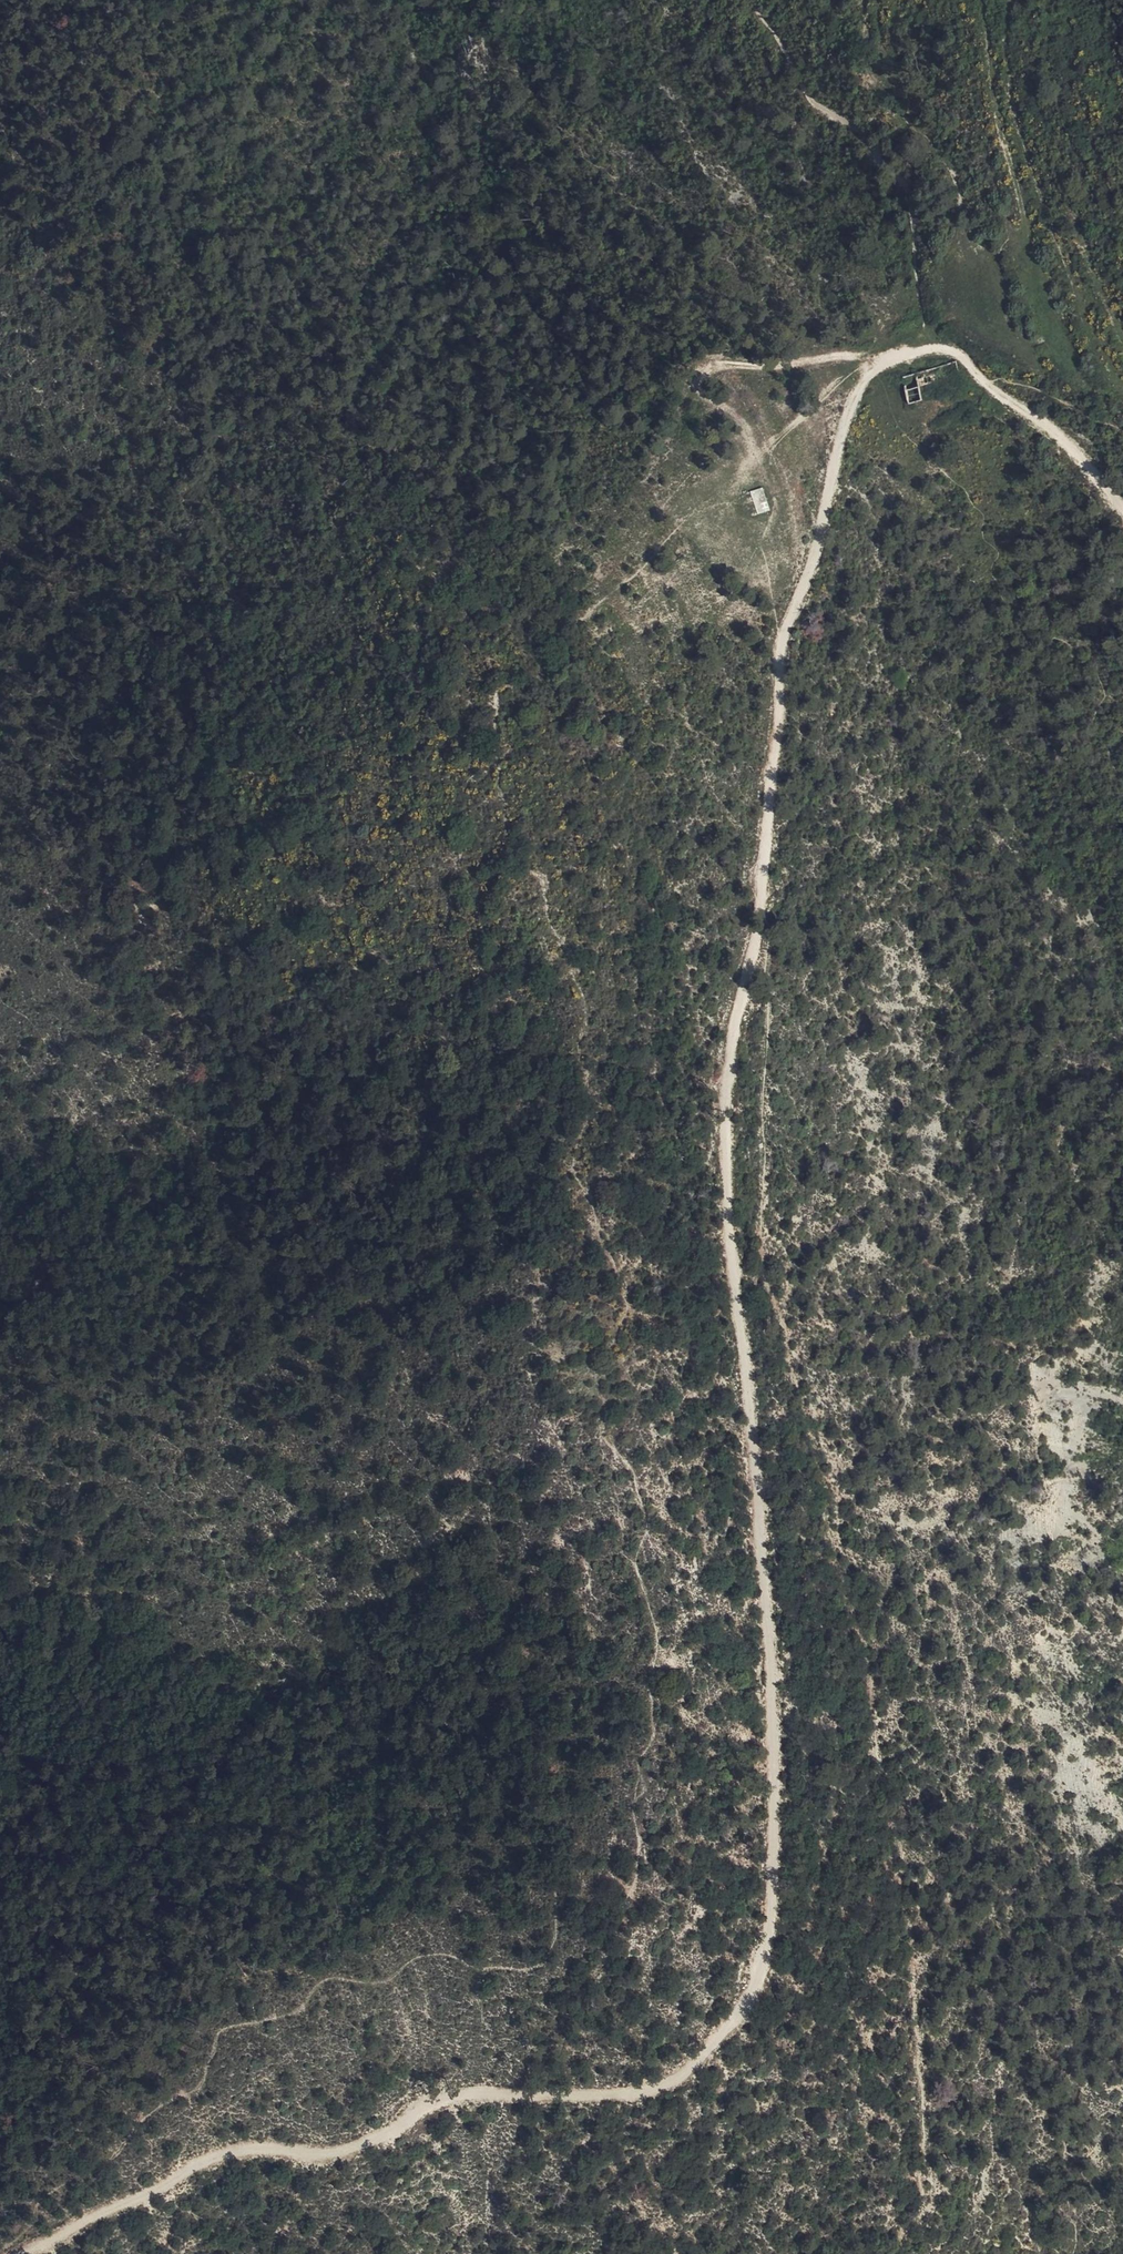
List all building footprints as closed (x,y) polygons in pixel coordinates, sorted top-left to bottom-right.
[(958,373),(953,355),(915,368),(919,385),(958,373)] [(915,368),(901,372),(905,389),(919,385),(915,368)] [(762,487),(749,491),(757,514),(769,510),(762,487)]
